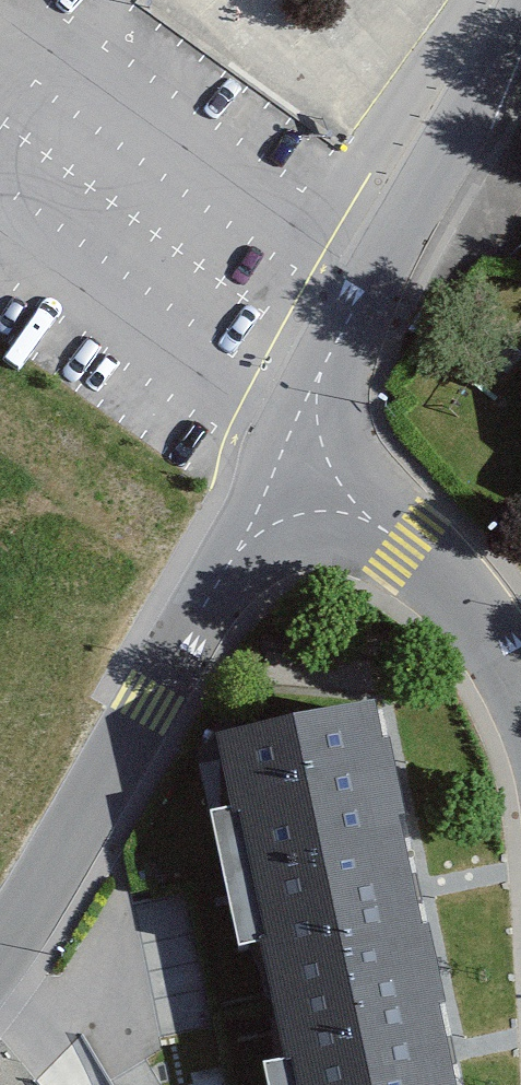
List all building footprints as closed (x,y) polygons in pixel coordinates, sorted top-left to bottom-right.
[(296,1084),(445,1084),(368,727),(225,759),(296,1084)]
